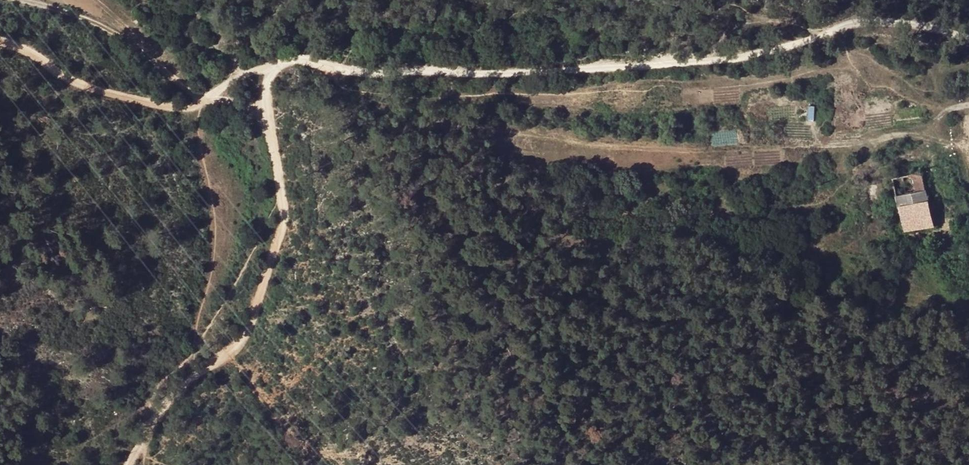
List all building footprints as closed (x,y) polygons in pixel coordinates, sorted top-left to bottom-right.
[(893,179),(897,196),(926,190),(923,172),(893,179)] [(933,219),(932,213),(926,190),(897,196),(900,208),(906,230),(923,228),(925,235),(942,233),(943,237),(953,236),(952,230),(951,217),(949,217),(933,219)] [(949,217),(947,210),(932,213),(933,219),(949,217)] [(954,248),(953,236),(943,237),(944,250),(954,248)]
